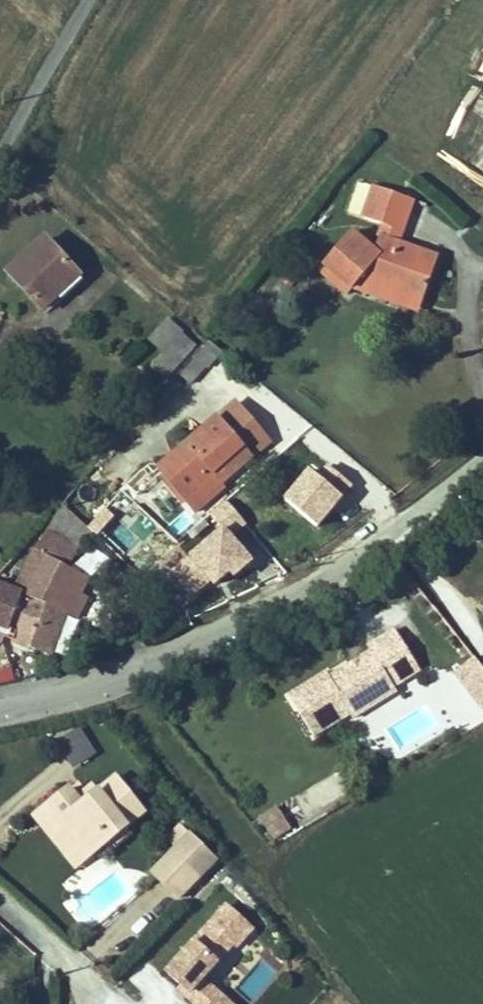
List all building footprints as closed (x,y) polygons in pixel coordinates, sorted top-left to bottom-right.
[(454,274),(412,256),(430,214),(392,198),(380,228),(400,237),(389,263),(368,241),(333,278),(360,305),(366,298),(373,291),(436,317),(454,274)] [(55,246),(16,281),(43,311),(61,295),(57,291),(78,273),(55,246)] [(89,285),(78,273),(57,291),(61,295),(68,304),(89,285)] [(432,326),(436,317),(373,291),(366,298),(432,326)] [(166,316),(148,339),(164,351),(152,368),(168,381),(199,341),(166,316)] [(191,382),(223,353),(210,339),(178,367),(191,382)] [(166,475),(198,516),(260,467),(227,426),(166,475)] [(89,554),(57,536),(45,555),(42,554),(27,584),(38,591),(35,602),(32,601),(33,597),(1,585),(0,589),(0,631),(18,638),(19,634),(27,637),(22,649),(40,656),(40,654),(63,662),(78,621),(88,625),(99,603),(93,600),(100,585),(79,573),(89,554)] [(431,669),(412,637),(385,653),(387,658),(373,666),(377,673),(369,678),(365,671),(345,682),(343,678),(304,701),(328,741),(365,719),(368,723),(412,697),(410,693),(405,684),(431,669)] [(373,666),(365,671),(369,678),(377,673),(373,666)] [(436,677),(431,669),(405,684),(410,693),(436,677)] [(469,683),(482,701),(482,672),(469,683)] [(56,739),(74,768),(98,753),(80,725),(56,739)] [(102,847),(108,855),(125,841),(142,827),(160,813),(131,777),(113,792),(97,805),(91,798),(84,789),(55,812),(72,833),(65,838),(84,861),(102,847)] [(97,805),(113,792),(108,785),(91,798),(97,805)] [(256,818),(271,841),(293,827),(278,804),(256,818)] [(48,817),(65,838),(72,833),(55,812),(48,817)] [(178,848),(186,856),(201,840),(192,832),(178,848)] [(226,864),(201,840),(186,856),(164,881),(189,904),(226,864)] [(102,847),(84,861),(90,869),(108,855),(102,847)] [(160,972),(196,1003),(239,1003),(208,977),(255,925),(226,899),(160,972)]
